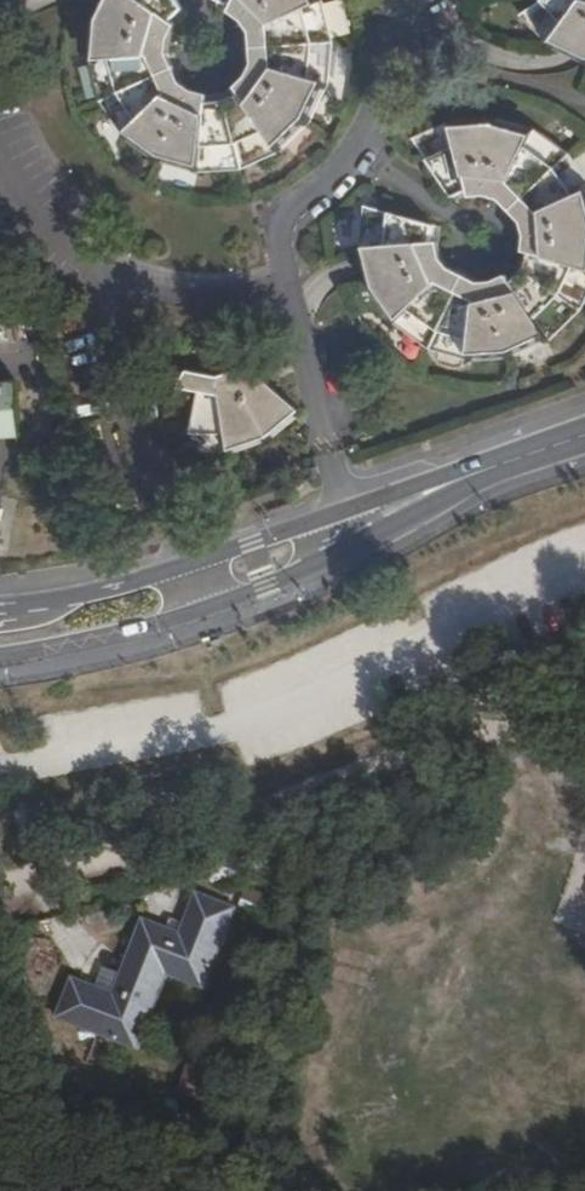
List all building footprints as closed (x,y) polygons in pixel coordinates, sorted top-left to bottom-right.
[(182,15),(173,0),(91,0),(80,19),(80,83),(98,131),(136,169),(176,178),(224,178),(265,160),(301,127),(315,90),(320,44),(306,3),(304,0),(207,0),(206,15),(235,30),(239,70),(224,94),(191,98),(165,86),(154,58),(161,31),(182,15)] [(536,22),(562,50),(584,62),(584,0),(567,0),(536,22)] [(428,153),(463,207),(478,201),(497,198),(514,203),(511,210),(532,232),(538,229),(542,247),(541,262),(533,281),(520,292),(500,300),(489,301),(488,293),(462,280),(454,287),(440,254),(442,237),(381,219),(376,262),(386,298),(410,330),(439,351),(475,364),(522,363),(557,346),(584,319),(584,318),(584,184),(578,173),(546,150),(501,136),(464,138),(428,153)] [(251,362),(234,374),(212,378),(180,375),(177,390),(195,398),(186,435),(216,433),(218,463),(274,448),(313,413),(251,362)] [(0,386),(0,441),(17,440),(15,386),(0,386)] [(114,994),(73,979),(57,1019),(139,1051),(167,978),(206,993),(239,909),(196,893),(180,934),(143,920),(114,994)]
